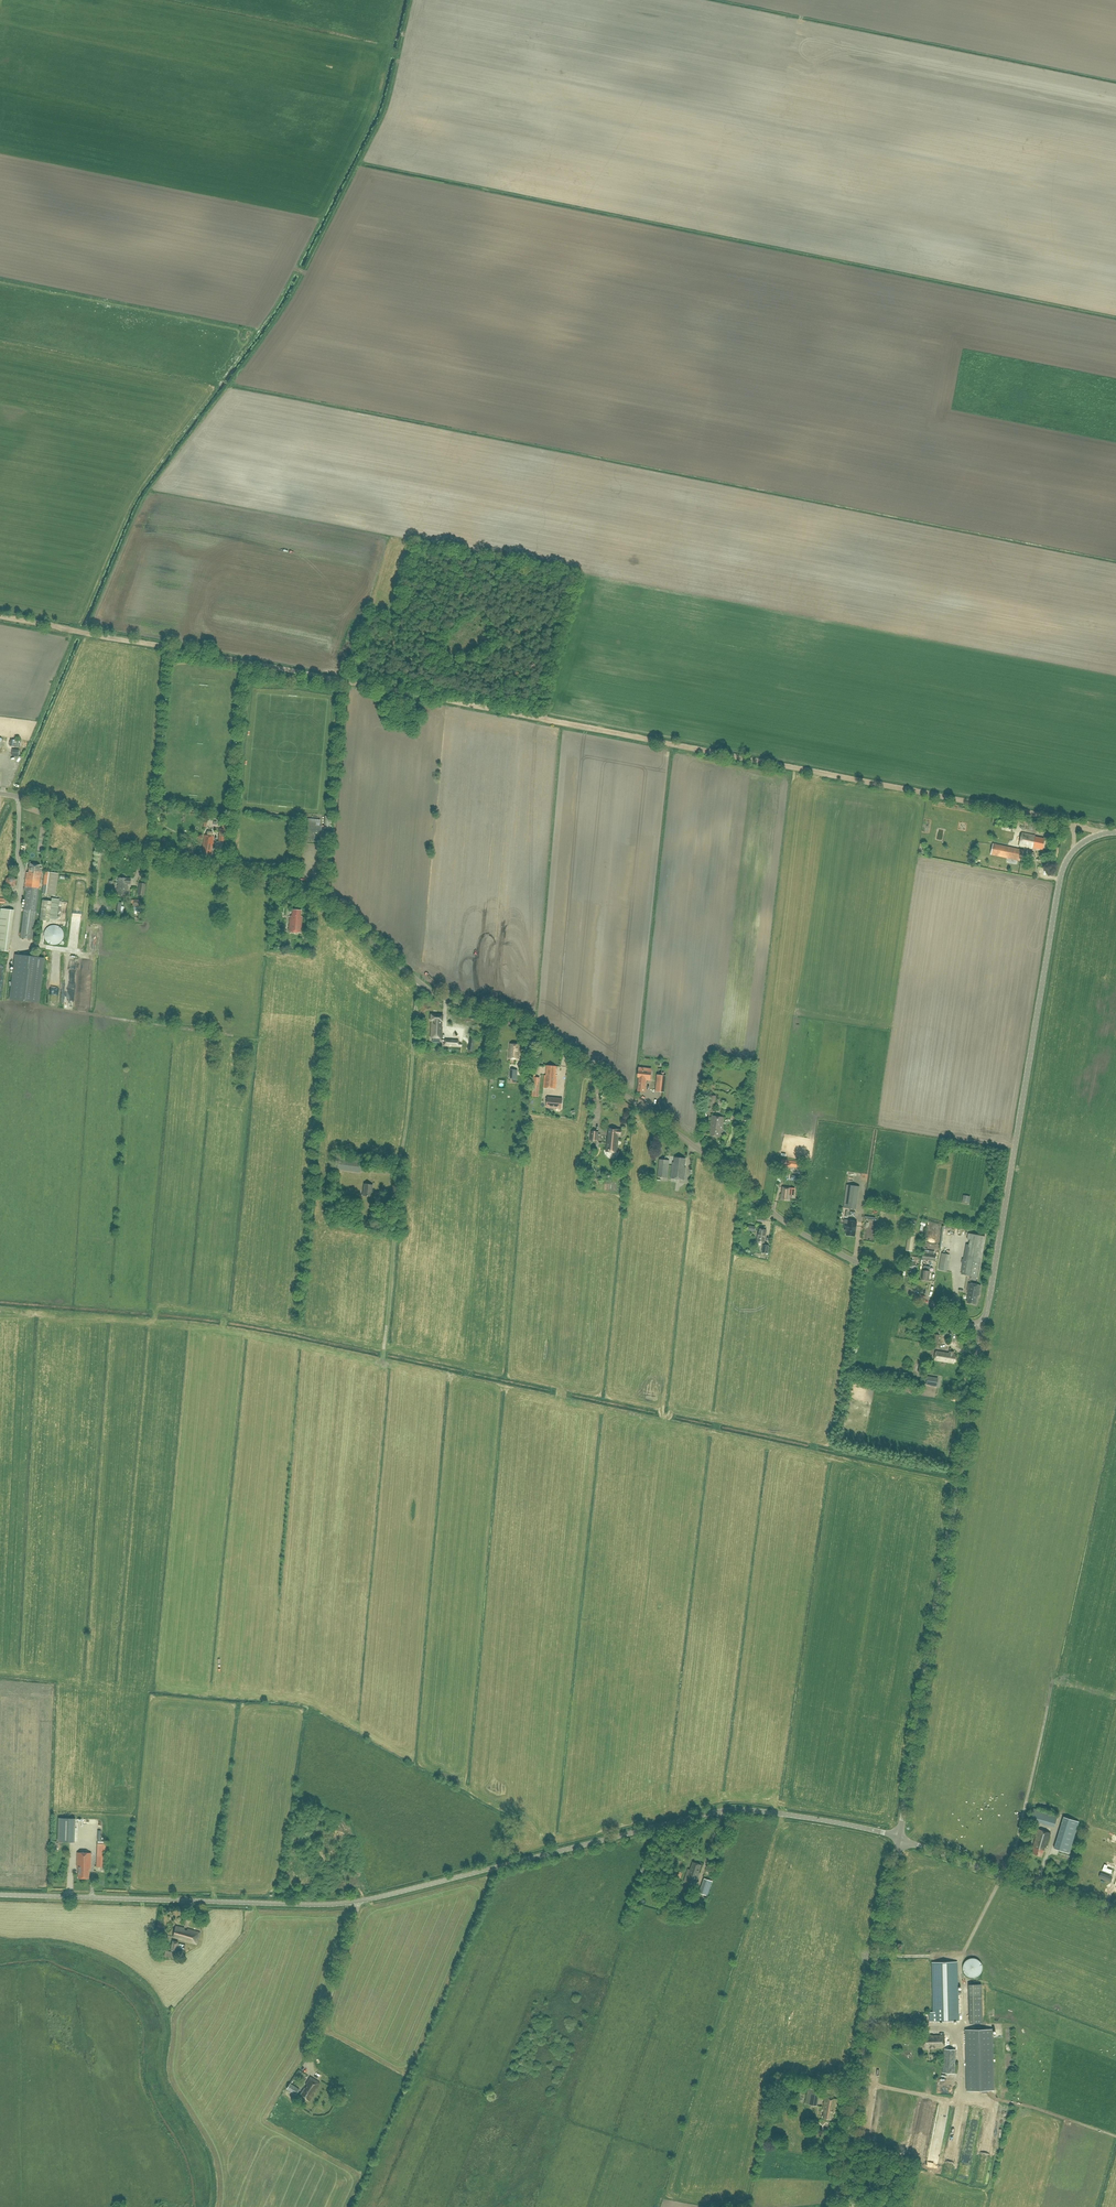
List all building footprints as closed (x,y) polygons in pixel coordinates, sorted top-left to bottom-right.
[(224,842),(225,829),(224,829),(225,816),(205,815),(203,827),(202,832),(205,832),(206,827),(208,818),(222,819),(221,829),(219,829),(218,841),(224,842)] [(316,823),(307,822),(303,822),(303,825),(303,828),(301,827),(300,841),(320,842),(321,826),(316,826),(316,823)] [(1044,839),(1034,837),(1035,835),(1022,832),(1019,846),(1032,849),(1032,848),(1036,849),(1036,848),(1042,849),(1044,839)] [(214,836),(205,835),(202,854),(211,855),(214,836)] [(1024,850),(1006,847),(993,844),(990,855),(1021,861),(1024,850)] [(41,868),(40,868),(40,865),(30,864),(28,873),(26,873),(24,890),(26,890),(20,938),(32,939),(41,868)] [(50,894),(53,873),(45,872),(43,884),(42,896),(44,896),(44,894),(50,894)] [(130,879),(126,879),(118,878),(118,886),(117,886),(117,894),(127,894),(127,884),(130,884),(130,879)] [(57,920),(59,899),(51,898),(51,901),(43,900),(40,920),(49,921),(50,919),(57,920)] [(133,906),(134,906),(134,911),(141,912),(142,900),(134,899),(133,906)] [(14,910),(0,909),(0,912),(0,951),(9,952),(14,910)] [(289,919),(288,932),(301,933),(302,917),(300,917),(301,911),(292,910),(291,920),(289,919)] [(63,937),(64,934),(62,930),(59,927),(55,925),(52,925),(51,926),(47,928),(44,932),(44,935),(45,940),(48,943),(52,945),(57,944),(61,941),(63,937)] [(38,1006),(43,958),(16,955),(10,1002),(38,1006)] [(90,967),(89,958),(82,958),(82,968),(90,967)] [(430,1014),(430,1021),(431,1021),(430,1038),(441,1038),(442,1015),(430,1014)] [(461,1043),(458,1043),(458,1040),(444,1039),(444,1042),(444,1046),(461,1047),(461,1043)] [(519,1059),(520,1045),(510,1044),(509,1059),(519,1059)] [(556,1075),(556,1073),(555,1073),(556,1067),(547,1066),(546,1075),(545,1075),(543,1088),(556,1089),(557,1076),(556,1075)] [(639,1077),(638,1091),(644,1092),(646,1080),(650,1080),(651,1072),(639,1071),(638,1077),(639,1077)] [(655,1091),(664,1092),(666,1076),(657,1075),(655,1091)] [(532,1096),(538,1097),(540,1078),(533,1077),(532,1096)] [(714,1109),(716,1096),(709,1095),(707,1108),(714,1109)] [(561,1108),(562,1099),(547,1097),(546,1107),(561,1108)] [(720,1137),(721,1129),(722,1129),(724,1117),(712,1116),(710,1127),(711,1127),(710,1136),(720,1137)] [(621,1130),(609,1129),(608,1137),(607,1137),(606,1151),(617,1153),(619,1136),(621,1136),(621,1130)] [(598,1141),(599,1132),(591,1131),(590,1140),(598,1141)] [(673,1162),(671,1173),(671,1178),(685,1180),(686,1167),(685,1167),(685,1159),(675,1158),(674,1162),(673,1162)] [(667,1178),(668,1173),(669,1160),(659,1159),(657,1177),(667,1178)] [(339,1170),(361,1171),(362,1162),(339,1162),(339,1170)] [(362,1196),(371,1197),(373,1184),(364,1183),(362,1196)] [(847,1185),(843,1208),(856,1210),(859,1187),(847,1185)] [(978,1188),(963,1185),(961,1194),(977,1197),(978,1188)] [(781,1194),(781,1200),(790,1201),(791,1195),(790,1195),(791,1188),(783,1187),(782,1194),(781,1194)] [(855,1236),(857,1222),(848,1220),(848,1224),(845,1224),(844,1229),(847,1230),(846,1235),(855,1236)] [(766,1229),(760,1228),(759,1232),(758,1232),(757,1241),(764,1243),(766,1229)] [(906,1251),(912,1252),(915,1234),(908,1233),(906,1251)] [(978,1277),(983,1247),(985,1236),(968,1233),(967,1239),(970,1240),(969,1245),(966,1244),(961,1274),(978,1277)] [(771,1246),(763,1245),(762,1253),(765,1253),(765,1254),(767,1255),(767,1253),(768,1253),(770,1253),(771,1246)] [(936,1255),(923,1253),(922,1253),(921,1259),(935,1261),(936,1255)] [(939,1270),(947,1271),(950,1254),(941,1253),(939,1270)] [(913,1272),(915,1272),(916,1267),(915,1266),(917,1258),(913,1257),(913,1260),(908,1259),(907,1269),(908,1269),(908,1272),(913,1272)] [(928,1280),(930,1272),(930,1267),(923,1266),(923,1270),(921,1279),(928,1280)] [(979,1296),(980,1285),(968,1283),(967,1292),(969,1292),(967,1303),(976,1304),(977,1296),(979,1296)] [(938,1345),(939,1335),(933,1334),(931,1344),(938,1345)] [(950,1351),(950,1353),(936,1351),(935,1360),(954,1363),(954,1361),(956,1361),(956,1356),(955,1356),(956,1354),(954,1354),(954,1352),(950,1351)] [(927,1376),(926,1385),(937,1386),(938,1378),(927,1376)] [(1058,1815),(1039,1809),(1033,1808),(1030,1820),(1054,1827),(1058,1815)] [(1079,1821),(1064,1817),(1054,1849),(1069,1853),(1079,1821)] [(74,1818),(60,1818),(59,1841),(73,1842),(74,1818)] [(1044,1847),(1046,1848),(1050,1833),(1038,1829),(1033,1847),(1032,1853),(1041,1856),(1044,1847)] [(84,1835),(84,1845),(92,1844),(91,1835),(84,1835)] [(105,1867),(105,1856),(105,1843),(97,1843),(97,1856),(96,1856),(96,1867),(105,1867)] [(78,1870),(78,1878),(89,1878),(89,1870),(90,1870),(90,1868),(91,1868),(91,1853),(77,1852),(76,1867),(78,1867),(78,1870)] [(700,1873),(699,1873),(701,1865),(693,1862),(690,1869),(688,1869),(683,1881),(689,1884),(695,1886),(700,1873)] [(1110,1881),(1112,1877),(1100,1872),(1099,1877),(1110,1881)] [(702,1893),(705,1895),(710,1880),(703,1878),(698,1892),(702,1893)] [(200,1933),(187,1929),(187,1930),(184,1929),(184,1928),(176,1926),(173,1937),(196,1944),(200,1933)] [(185,1950),(186,1944),(178,1943),(178,1941),(172,1940),(170,1951),(177,1952),(177,1948),(185,1950)] [(980,1973),(982,1969),(982,1965),(980,1961),(976,1959),(972,1958),(968,1959),(964,1962),(962,1966),(963,1970),(965,1974),(968,1977),(973,1978),(977,1976),(980,1973)] [(958,2020),(958,1986),(957,1961),(932,1962),(933,2021),(958,2020)] [(981,1984),(968,1984),(969,2023),(982,2023),(981,1984)] [(992,2029),(966,2030),(967,2090),(993,2090),(992,2029)] [(945,2047),(944,2035),(924,2036),(924,2048),(934,2048),(934,2047),(945,2047)] [(954,2073),(956,2050),(944,2049),(942,2073),(954,2073)] [(307,2085),(305,2088),(304,2087),(299,2095),(309,2101),(316,2090),(315,2090),(320,2083),(310,2077),(305,2084),(307,2085)] [(296,2095),(297,2093),(299,2089),(290,2083),(286,2089),(296,2095)] [(817,2106),(820,2090),(808,2088),(805,2104),(817,2106)] [(825,2097),(823,2110),(824,2111),(823,2118),(831,2119),(833,2113),(834,2113),(837,2099),(825,2097)]
